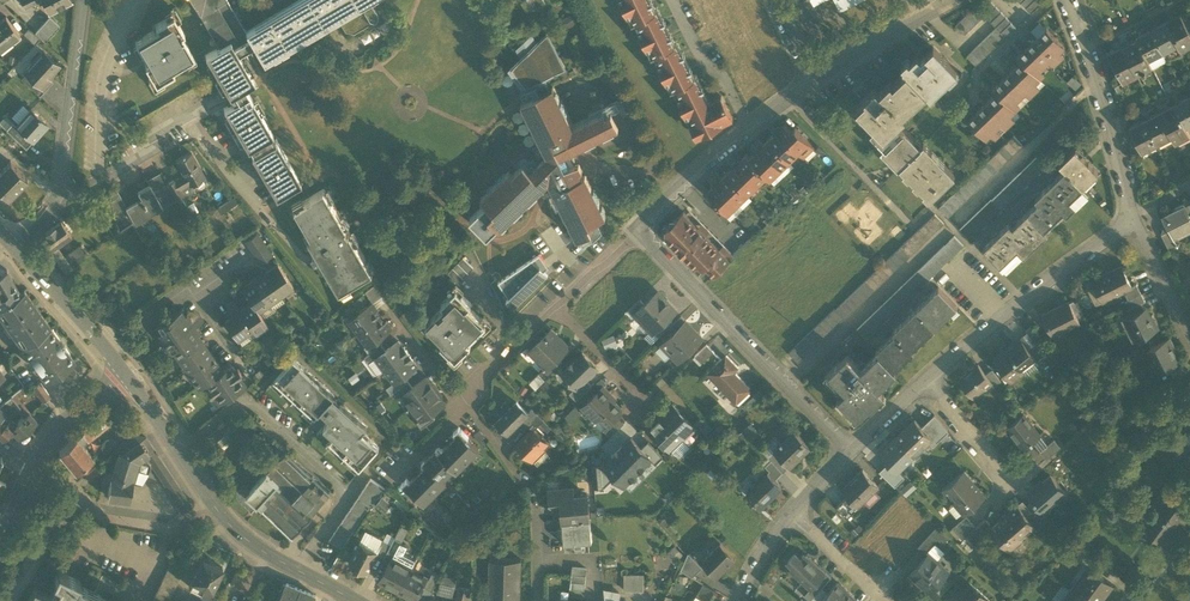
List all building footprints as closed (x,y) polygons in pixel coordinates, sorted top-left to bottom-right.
[(48,9),(66,0),(43,0),(48,9)] [(254,43),(245,28),(228,0),(192,0),(218,45),(204,53),(232,101),(223,106),(275,194),(286,187),(284,184),(297,176),(243,86),(253,80),(237,53),(254,43)] [(338,14),(362,0),(292,0),(245,28),(254,43),(263,58),(338,14)] [(370,0),(362,0),(338,14),(344,23),(343,24),(345,28),(347,28),(347,29),(351,30),(352,30),(354,30),(358,28),(358,27),(359,26),(361,26),(365,24),(365,22),(366,22),(369,22),(374,19),(375,17),(376,16),(377,12),(370,0)] [(528,11),(544,1),(543,0),(521,0),(528,11)] [(700,135),(722,124),(722,123),(733,118),(721,95),(710,101),(715,111),(711,113),(707,104),(706,105),(697,88),(698,87),(694,78),(692,79),(687,70),(686,71),(678,54),(679,53),(674,44),(672,45),(668,36),(667,37),(658,20),(660,19),(655,10),(653,11),(649,2),(647,3),(646,0),(621,0),(628,14),(632,12),(636,21),(638,19),(641,27),(638,29),(647,48),(651,46),(655,54),(657,53),(661,61),(657,62),(667,82),(671,80),(675,88),(677,87),(680,95),(676,96),(686,116),(690,114),(693,122),(690,123),(693,130),(697,128),(700,135)] [(652,0),(646,0),(647,3),(649,2),(653,11),(655,10),(660,19),(658,20),(667,37),(668,36),(672,45),(674,44),(679,53),(678,54),(686,71),(687,70),(692,79),(694,78),(698,87),(697,88),(706,105),(707,104),(711,113),(715,111),(710,101),(696,72),(694,74),(676,39),(674,40),(657,5),(655,6),(652,0)] [(1039,0),(1034,0),(1026,7),(1031,12),(1041,3),(1039,0)] [(996,6),(991,1),(981,11),(985,15),(986,16),(996,6)] [(980,19),(985,15),(981,11),(976,5),(971,10),(980,19)] [(1001,11),(996,6),(986,16),(991,21),(1001,11)] [(975,24),(980,19),(971,10),(966,15),(975,24)] [(1006,16),(1001,11),(991,21),(996,26),(1006,16)] [(156,27),(158,30),(155,32),(153,29),(135,39),(146,58),(149,56),(151,59),(147,61),(144,63),(155,81),(174,70),(172,67),(170,64),(173,62),(175,65),(194,54),(183,36),(180,38),(177,35),(181,33),(184,31),(173,13),(155,23),(156,27)] [(1166,21),(1177,42),(1179,46),(1189,40),(1189,30),(1181,13),(1166,21)] [(11,38),(12,37),(9,34),(16,28),(5,15),(0,19),(0,46),(11,38)] [(970,29),(975,24),(966,15),(961,19),(970,29)] [(40,37),(45,42),(60,26),(49,16),(35,32),(40,37)] [(1011,21),(1006,16),(996,26),(997,27),(1001,31),(1011,21)] [(965,34),(970,29),(961,19),(956,24),(965,34)] [(1016,27),(1011,21),(1001,31),(1006,37),(1016,27)] [(1166,21),(1151,29),(1162,50),(1177,42),(1166,21)] [(1001,41),(1006,37),(1001,31),(997,27),(992,32),(1001,41)] [(1047,27),(1037,37),(1055,56),(1060,51),(1065,46),(1047,27)] [(20,34),(16,28),(9,34),(12,37),(11,38),(14,42),(21,36),(19,34),(20,34)] [(25,33),(34,42),(39,37),(30,28),(25,33)] [(1136,37),(1137,38),(1147,58),(1162,50),(1151,29),(1136,37)] [(533,82),(538,93),(550,87),(545,76),(565,66),(560,56),(559,56),(548,32),(538,42),(538,41),(537,42),(532,33),(517,47),(522,57),(520,59),(513,66),(526,85),(532,82),(533,82)] [(996,46),(1001,41),(992,32),(987,37),(996,46)] [(991,51),(996,46),(987,37),(982,41),(991,51)] [(1037,37),(1027,46),(1045,65),(1050,61),(1055,56),(1037,37)] [(14,42),(11,38),(0,46),(0,51),(1,53),(14,42)] [(1128,41),(1121,44),(1136,73),(1151,65),(1147,58),(1137,38),(1129,42),(1128,41)] [(986,56),(991,51),(982,41),(977,46),(986,56)] [(1137,74),(1136,73),(1121,44),(1108,51),(1124,81),(1137,74)] [(907,70),(925,89),(931,95),(932,94),(928,90),(933,86),(934,88),(941,81),(943,84),(948,78),(947,78),(956,70),(957,70),(934,45),(924,54),(926,55),(922,58),(918,53),(904,67),(907,70)] [(981,60),(986,56),(977,46),(972,51),(981,60)] [(1017,55),(1021,60),(1036,74),(1041,70),(1045,65),(1027,46),(1017,55)] [(26,72),(43,88),(43,87),(51,79),(48,77),(59,64),(43,49),(24,70),(26,72)] [(976,65),(981,60),(972,51),(967,56),(976,65)] [(1060,51),(1055,56),(1059,60),(1064,55),(1060,51)] [(1054,65),(1059,60),(1055,56),(1050,61),(1054,65)] [(1021,60),(1012,69),(1030,88),(1035,83),(1040,79),(1036,74),(1021,60)] [(1012,69),(1002,78),(1021,97),(1025,92),(1030,88),(1012,69)] [(857,103),(876,123),(889,111),(897,120),(905,113),(903,110),(925,89),(907,70),(894,82),(891,79),(884,86),(890,92),(886,96),(880,90),(876,85),(857,103)] [(947,78),(948,78),(957,70),(956,70),(947,78)] [(1036,74),(1040,79),(1045,74),(1041,70),(1036,74)] [(21,77),(39,94),(45,88),(43,87),(43,88),(26,72),(21,77)] [(194,83),(201,95),(213,89),(206,77),(194,83)] [(993,87),(997,92),(1011,106),(1016,101),(1021,97),(1002,78),(993,87)] [(928,90),(932,94),(943,84),(941,81),(934,88),(933,86),(928,90)] [(1039,87),(1035,83),(1030,88),(1025,92),(1030,97),(1039,87)] [(521,101),(524,107),(529,118),(533,125),(538,136),(541,141),(542,143),(543,142),(548,152),(540,160),(530,169),(523,163),(512,173),(509,169),(505,173),(504,172),(495,180),(496,181),(492,185),(491,184),(487,188),(488,189),(480,197),(486,202),(470,218),(487,236),(498,226),(500,228),(502,225),(503,226),(507,222),(506,221),(514,214),(515,215),(524,207),(523,206),(529,200),(530,201),(538,193),(537,192),(541,188),(541,187),(549,179),(553,189),(561,205),(559,205),(565,216),(566,216),(569,223),(568,224),(573,234),(575,234),(577,238),(590,232),(593,237),(603,227),(599,219),(606,216),(603,211),(605,211),(602,205),(601,206),(598,200),(599,199),(594,189),(593,189),(585,174),(582,176),(580,171),(582,170),(579,163),(574,164),(573,161),(575,160),(573,153),(569,154),(568,152),(585,143),(596,138),(603,134),(614,129),(618,127),(614,117),(609,119),(607,116),(610,115),(609,113),(605,106),(588,115),(590,118),(573,126),(566,111),(561,101),(558,95),(555,90),(553,85),(550,87),(538,93),(521,101)] [(884,86),(880,90),(886,96),(890,92),(884,86)] [(997,92),(987,101),(1006,120),(1011,115),(1015,111),(1011,106),(997,92)] [(1174,104),(1185,125),(1189,123),(1189,98),(1189,96),(1174,104)] [(987,101),(978,110),(996,129),(1001,124),(1006,120),(987,101)] [(1011,106),(1015,111),(1020,106),(1016,101),(1011,106)] [(22,102),(11,114),(18,121),(30,109),(22,102)] [(804,108),(810,114),(814,110),(808,103),(804,108)] [(1174,104),(1159,112),(1171,135),(1175,142),(1189,134),(1185,125),(1174,104)] [(32,139),(33,139),(40,131),(39,130),(43,125),(40,122),(43,118),(31,107),(30,109),(18,121),(16,123),(16,124),(32,139)] [(991,134),(996,129),(978,110),(968,120),(986,138),(991,134)] [(0,118),(0,122),(6,128),(12,120),(16,123),(18,121),(11,114),(7,111),(0,118)] [(921,145),(897,120),(889,111),(876,123),(874,125),(882,134),(879,136),(886,143),(883,146),(896,159),(895,160),(900,165),(921,145)] [(1159,112),(1144,119),(1156,143),(1171,135),(1159,112)] [(1006,120),(1001,124),(1005,129),(1015,119),(1011,115),(1006,120)] [(1141,150),(1156,143),(1144,119),(1129,127),(1141,150)] [(6,128),(26,146),(32,139),(16,124),(16,123),(12,120),(6,128)] [(785,123),(778,129),(798,150),(803,155),(813,146),(795,127),(792,130),(785,123)] [(778,129),(769,139),(789,159),(798,150),(778,129)] [(996,129),(991,134),(995,138),(1000,134),(996,129)] [(1014,135),(1009,140),(1018,149),(1023,144),(1014,135)] [(769,139),(759,148),(779,169),(789,159),(769,139)] [(1009,140),(1004,144),(1013,154),(1018,149),(1009,140)] [(533,145),(540,160),(548,152),(543,142),(542,143),(541,141),(533,145)] [(921,145),(900,165),(904,170),(906,169),(911,174),(909,175),(914,180),(916,179),(921,184),(919,186),(924,191),(926,190),(931,195),(930,196),(930,197),(955,174),(924,142),(921,145)] [(1004,144),(999,149),(1008,159),(1013,154),(1004,144)] [(1059,161),(1066,168),(1082,185),(1094,173),(1098,170),(1075,146),(1059,161)] [(759,148),(750,157),(766,174),(770,178),(779,169),(759,148)] [(999,149),(994,154),(1003,164),(1008,159),(999,149)] [(188,180),(190,182),(191,182),(204,174),(191,150),(176,159),(184,172),(188,180)] [(746,154),(737,163),(757,184),(766,174),(750,157),(746,154)] [(994,154),(989,159),(998,168),(1003,164),(994,154)] [(1037,156),(1032,161),(1041,171),(1046,166),(1037,156)] [(0,169),(0,188),(7,195),(27,176),(10,159),(0,169)] [(989,159),(984,164),(993,173),(998,168),(989,159)] [(1032,161),(1027,166),(1036,175),(1041,171),(1032,161)] [(737,163),(727,172),(747,193),(757,184),(737,163)] [(984,164),(979,168),(988,178),(993,173),(984,164)] [(1027,166),(1022,171),(1031,180),(1036,175),(1027,166)] [(979,168),(974,173),(983,183),(988,178),(979,168)] [(1066,168),(1048,185),(1071,209),(1089,192),(1085,187),(1082,185),(1066,168)] [(150,182),(153,188),(160,184),(166,180),(160,170),(147,177),(149,182),(150,182)] [(1022,171),(1018,175),(1027,184),(1031,180),(1022,171)] [(167,180),(177,197),(180,195),(183,193),(179,186),(188,180),(184,172),(174,178),(174,177),(167,180)] [(727,172),(718,182),(737,202),(747,193),(727,172)] [(974,173),(969,178),(978,188),(983,183),(974,173)] [(1082,185),(1085,187),(1097,176),(1094,173),(1082,185)] [(1018,175),(1011,181),(1020,190),(1027,184),(1018,175)] [(969,178),(964,183),(973,192),(978,188),(969,178)] [(541,188),(544,191),(546,192),(548,192),(553,189),(549,179),(541,187),(541,188)] [(160,184),(167,197),(174,194),(166,180),(160,184)] [(179,186),(183,193),(194,187),(191,182),(190,182),(188,180),(179,186)] [(1011,181),(1006,186),(1015,195),(1020,190),(1011,181)] [(121,196),(123,199),(138,191),(137,189),(150,182),(149,182),(121,196)] [(125,204),(132,217),(148,208),(150,211),(162,204),(160,201),(167,197),(160,184),(153,188),(150,182),(137,189),(138,191),(123,199),(126,204),(125,204)] [(727,212),(737,202),(718,182),(707,191),(727,212)] [(964,183),(959,188),(968,197),(973,192),(964,183)] [(1071,209),(1048,185),(1036,197),(1039,200),(1028,210),(1048,231),(1071,209)] [(1006,186),(1001,190),(1010,200),(1015,195),(1006,186)] [(291,207),(317,251),(318,251),(324,248),(326,252),(320,256),(340,289),(373,270),(350,231),(348,232),(346,228),(347,226),(324,187),(291,207)] [(959,188),(954,192),(963,202),(968,197),(959,188)] [(1001,190),(996,195),(1005,205),(1010,200),(1001,190)] [(954,192),(949,197),(958,207),(963,202),(954,192)] [(177,197),(181,205),(185,202),(180,195),(177,197)] [(996,195),(992,200),(1001,209),(1005,205),(996,195)] [(218,206),(222,211),(235,202),(231,197),(218,206)] [(949,197),(944,202),(953,212),(958,207),(949,197)] [(991,199),(985,204),(995,214),(1001,209),(992,200),(991,199)] [(944,202),(939,207),(948,216),(953,212),(944,202)] [(1174,239),(1175,239),(1173,235),(1189,227),(1189,215),(1184,203),(1162,214),(1170,230),(1174,239)] [(985,204),(980,209),(990,219),(995,214),(985,204)] [(89,209),(96,221),(102,217),(95,205),(89,209)] [(148,208),(132,217),(134,220),(150,211),(148,208)] [(980,209),(975,214),(985,224),(990,219),(980,209)] [(705,263),(714,273),(733,255),(726,248),(722,251),(683,210),(667,225),(666,234),(678,246),(682,246),(685,250),(685,254),(695,265),(698,262),(702,266),(705,263)] [(1010,222),(1004,227),(1027,251),(1048,231),(1028,210),(1012,225),(1010,222)] [(935,213),(930,218),(939,228),(944,223),(935,213)] [(975,214),(970,219),(980,229),(985,224),(975,214)] [(930,218),(925,223),(934,232),(939,228),(930,218)] [(970,219),(965,223),(975,234),(980,229),(970,219)] [(40,235),(50,248),(56,243),(70,233),(60,220),(40,235)] [(925,223),(920,228),(929,237),(934,232),(925,223)] [(965,223),(960,228),(970,239),(975,234),(965,223)] [(1006,271),(1027,251),(1004,227),(983,247),(1006,271)] [(1175,239),(1189,232),(1189,227),(1173,235),(1175,239)] [(920,228),(915,232),(924,242),(929,237),(920,228)] [(1160,235),(1167,249),(1177,244),(1174,239),(1170,230),(1160,235)] [(260,237),(256,232),(245,239),(249,245),(260,237)] [(915,232),(910,237),(919,247),(924,242),(915,232)] [(954,234),(949,239),(959,249),(964,244),(954,234)] [(264,243),(260,237),(249,245),(253,250),(264,243)] [(910,237),(905,242),(914,252),(919,247),(910,237)] [(949,239),(945,243),(955,254),(959,249),(949,239)] [(905,242),(900,247),(909,256),(914,252),(905,242)] [(64,255),(56,243),(50,248),(65,270),(71,265),(64,255)] [(268,248),(264,243),(253,250),(257,256),(268,248)] [(945,243),(940,248),(950,258),(955,254),(945,243)] [(64,255),(71,265),(86,255),(79,245),(64,255)] [(509,296),(506,298),(514,306),(548,274),(544,270),(549,266),(540,254),(546,250),(543,246),(537,250),(539,253),(498,280),(509,296)] [(900,247),(895,252),(904,261),(909,256),(900,247)] [(271,254),(268,248),(257,256),(261,261),(271,254)] [(316,259),(320,256),(326,252),(324,248),(318,251),(317,251),(313,253),(316,259)] [(940,248),(935,253),(945,263),(950,258),(940,248)] [(895,252),(890,256),(899,266),(904,261),(895,252)] [(935,253),(930,258),(940,268),(945,263),(935,253)] [(890,256),(885,261),(894,271),(899,266),(890,256)] [(458,282),(473,267),(464,257),(448,273),(458,282)] [(930,258),(925,262),(935,273),(940,268),(930,258)] [(885,261),(880,266),(889,275),(894,271),(885,261)] [(277,262),(265,270),(280,292),(292,284),(277,262)] [(925,262),(920,267),(930,277),(935,273),(925,262)] [(1092,280),(1102,301),(1103,301),(1101,298),(1121,288),(1122,291),(1124,290),(1132,286),(1122,265),(1092,280)] [(880,266),(875,271),(884,280),(889,275),(880,266)] [(920,267),(915,272),(925,282),(930,277),(920,267)] [(1,305),(20,292),(6,268),(0,272),(0,306),(1,305)] [(265,270),(253,278),(268,300),(280,292),(265,270)] [(875,271),(870,275),(879,285),(884,280),(875,271)] [(915,272),(910,277),(920,287),(925,282),(915,272)] [(870,275),(865,280),(874,290),(879,285),(870,275)] [(910,277),(905,281),(915,292),(920,287),(910,277)] [(241,286),(251,300),(257,308),(268,300),(253,278),(241,286)] [(865,280),(860,285),(869,294),(874,290),(865,280)] [(905,281),(900,286),(910,296),(915,292),(905,281)] [(373,302),(376,306),(386,298),(376,283),(366,290),(374,301),(373,302)] [(1128,299),(1141,293),(1137,283),(1132,286),(1124,290),(1128,299)] [(860,285),(855,290),(865,299),(869,294),(860,285)] [(900,286),(895,291),(905,301),(910,296),(900,286)] [(938,286),(916,307),(932,324),(942,315),(944,316),(956,304),(938,286)] [(471,303),(456,288),(441,303),(446,309),(444,311),(441,308),(425,323),(440,338),(443,336),(446,339),(441,344),(455,359),(471,344),(466,339),(468,336),(471,339),(486,324),(471,308),(468,311),(465,309),(471,303)] [(14,333),(15,332),(17,331),(21,336),(22,335),(27,342),(50,325),(24,289),(20,292),(1,305),(6,312),(5,313),(9,318),(6,320),(5,321),(14,333)] [(855,290),(850,294),(860,304),(865,299),(855,290)] [(648,326),(652,330),(652,329),(666,316),(668,317),(676,310),(658,291),(645,303),(635,312),(636,313),(639,316),(639,319),(645,326),(648,326)] [(895,291),(890,295),(900,306),(905,301),(895,291)] [(268,300),(272,305),(284,297),(280,292),(268,300)] [(1145,300),(1141,293),(1128,299),(1125,301),(1129,308),(1145,300)] [(850,294),(845,299),(855,309),(860,304),(850,294)] [(354,300),(361,310),(368,305),(361,295),(354,300)] [(890,295),(886,300),(895,311),(900,306),(890,295)] [(629,309),(634,315),(636,313),(635,312),(645,303),(640,298),(629,309)] [(1069,302),(1078,319),(1085,316),(1076,298),(1069,302)] [(233,313),(234,314),(240,310),(239,309),(233,299),(227,303),(233,313)] [(845,299),(840,304),(850,314),(855,309),(845,299)] [(239,309),(240,310),(251,326),(254,331),(267,322),(263,316),(257,308),(251,300),(239,309)] [(272,305),(268,300),(257,308),(263,316),(274,308),(272,305)] [(886,300),(881,305),(891,315),(895,311),(886,300)] [(1043,314),(1054,335),(1080,322),(1078,319),(1069,302),(1069,300),(1043,314)] [(373,302),(368,305),(361,310),(350,318),(359,331),(380,316),(376,309),(378,308),(376,306),(373,302)] [(840,304),(835,309),(844,317),(845,318),(850,314),(840,304)] [(6,320),(9,318),(5,313),(6,312),(1,305),(0,306),(0,311),(6,320)] [(881,305),(876,310),(886,320),(891,315),(881,305)] [(157,331),(164,341),(190,322),(189,320),(191,318),(186,311),(184,313),(180,307),(156,323),(160,329),(157,331)] [(893,329),(895,331),(910,346),(920,336),(922,338),(934,326),(932,324),(916,307),(893,329)] [(839,322),(844,317),(835,309),(834,308),(829,312),(839,322)] [(1125,318),(1135,338),(1145,333),(1146,334),(1151,332),(1150,330),(1158,327),(1154,320),(1152,316),(1150,317),(1145,308),(1125,318)] [(237,336),(251,326),(240,310),(234,314),(233,313),(225,319),(237,336)] [(876,310),(871,314),(881,325),(886,320),(876,310)] [(833,327),(839,322),(829,312),(824,317),(833,327)] [(871,314),(866,319),(876,329),(881,325),(871,314)] [(681,315),(673,322),(668,317),(666,316),(652,329),(659,336),(669,326),(674,331),(686,320),(681,315)] [(384,322),(380,316),(359,331),(367,343),(368,344),(378,336),(391,327),(386,320),(384,322)] [(828,332),(833,327),(824,317),(819,322),(828,332)] [(1135,338),(1125,318),(1122,320),(1132,340),(1135,338)] [(866,319),(861,324),(871,334),(876,329),(866,319)] [(671,354),(678,361),(702,337),(686,320),(674,331),(663,342),(672,352),(671,353),(671,354)] [(173,348),(177,354),(201,337),(197,332),(199,330),(194,323),(192,325),(190,322),(164,341),(170,350),(173,348)] [(823,337),(828,332),(819,322),(814,327),(823,337)] [(861,324),(856,329),(866,339),(871,334),(861,324)] [(71,355),(64,344),(58,348),(54,343),(60,339),(50,325),(27,342),(25,343),(47,372),(71,355)] [(1026,330),(1034,340),(1040,336),(1032,325),(1026,330)] [(251,326),(237,336),(241,343),(256,333),(254,331),(251,326)] [(818,342),(823,337),(814,327),(809,332),(818,342)] [(545,366),(546,367),(557,356),(568,346),(550,328),(528,349),(545,366)] [(652,343),(659,336),(652,329),(652,330),(645,336),(652,343)] [(25,343),(27,342),(22,335),(21,336),(17,331),(15,332),(24,344),(25,343)] [(876,349),(879,351),(893,366),(901,357),(903,359),(913,349),(910,346),(895,331),(876,349)] [(813,347),(818,342),(809,332),(804,337),(813,347)] [(613,333),(601,337),(604,346),(616,342),(613,333)] [(364,345),(369,352),(382,342),(383,342),(378,336),(368,344),(367,343),(364,345)] [(1153,359),(1158,370),(1163,368),(1163,370),(1167,368),(1166,366),(1168,365),(1178,361),(1180,359),(1169,336),(1142,350),(1148,362),(1153,359)] [(177,354),(187,369),(211,352),(201,337),(177,354)] [(808,352),(813,347),(804,337),(798,342),(808,352)] [(994,358),(1011,381),(1024,371),(1021,367),(1035,356),(1029,347),(1021,337),(994,358)] [(58,348),(64,344),(60,339),(54,343),(58,348)] [(385,368),(409,351),(404,345),(403,345),(399,339),(386,348),(376,355),(385,368)] [(376,355),(386,348),(382,342),(369,352),(364,355),(369,361),(376,355)] [(662,343),(671,353),(672,352),(663,342),(662,343)] [(803,357),(808,352),(798,342),(793,347),(803,357)] [(1035,356),(1038,360),(1045,354),(1036,342),(1029,347),(1035,356)] [(74,358),(71,355),(47,372),(25,343),(24,344),(23,345),(46,378),(74,358)] [(671,353),(662,343),(656,349),(665,359),(671,354),(671,353)] [(696,354),(704,362),(715,351),(707,343),(696,354)] [(798,361),(803,357),(793,347),(788,352),(798,361)] [(413,357),(409,351),(385,368),(394,380),(394,381),(404,373),(417,364),(412,358),(413,357)] [(895,369),(893,366),(879,351),(861,368),(847,354),(825,375),(833,383),(835,381),(844,391),(837,398),(845,406),(847,404),(857,415),(870,403),(871,404),(883,392),(876,384),(885,375),(887,377),(895,369)] [(198,384),(205,379),(221,367),(211,352),(187,369),(198,384)] [(598,367),(583,352),(562,372),(576,386),(577,387),(586,379),(598,367)] [(376,355),(369,361),(378,373),(385,368),(376,355)] [(723,389),(735,402),(749,389),(732,371),(737,367),(726,355),(710,371),(725,386),(723,389)] [(538,373),(544,379),(562,361),(557,356),(546,367),(545,366),(538,373)] [(331,400),(334,396),(294,359),(274,380),(315,417),(322,409),(331,418),(324,425),(334,435),(329,440),(360,468),(379,447),(362,431),(367,426),(344,404),(340,408),(331,400)] [(1153,373),(1158,370),(1153,359),(1148,362),(1153,373)] [(1170,377),(1177,382),(1186,370),(1180,365),(1178,361),(1168,365),(1173,374),(1170,377)] [(221,367),(205,379),(210,385),(207,387),(210,393),(213,391),(219,398),(243,382),(237,374),(240,372),(237,367),(234,369),(229,362),(221,367)] [(959,378),(973,396),(982,389),(981,383),(988,378),(989,377),(986,373),(979,363),(959,378)] [(988,378),(994,386),(1001,380),(992,368),(986,373),(989,377),(988,378)] [(409,379),(404,373),(394,381),(394,380),(387,386),(391,392),(395,389),(409,379)] [(535,387),(544,379),(538,373),(530,381),(535,387)] [(403,392),(412,405),(435,388),(426,375),(413,385),(403,392)] [(595,392),(597,392),(603,385),(606,383),(600,377),(592,385),(590,387),(595,392)] [(395,389),(399,395),(403,392),(413,385),(409,379),(395,389)] [(592,385),(586,379),(577,387),(576,386),(570,392),(577,400),(590,387),(592,385)] [(43,399),(49,394),(40,382),(32,388),(40,398),(43,399)] [(603,416),(610,423),(618,414),(621,412),(621,407),(615,401),(615,399),(611,395),(611,393),(603,385),(597,392),(595,392),(590,396),(590,398),(583,405),(588,409),(586,411),(595,421),(600,416),(603,416)] [(444,400),(435,388),(412,405),(421,417),(431,410),(444,400)] [(749,399),(756,406),(766,397),(759,389),(749,399)] [(43,399),(40,398),(43,402),(51,396),(49,394),(43,399)] [(3,411),(0,409),(0,428),(1,429),(10,418),(16,411),(22,414),(22,415),(23,417),(29,412),(22,404),(20,406),(11,395),(4,401),(9,406),(3,411)] [(344,404),(334,396),(331,400),(340,408),(344,404)] [(507,431),(507,432),(517,422),(528,412),(517,401),(496,420),(503,427),(504,426),(508,430),(507,431)] [(647,427),(675,456),(676,454),(674,453),(673,449),(680,442),(678,440),(686,432),(688,434),(696,427),(672,403),(647,427)] [(575,404),(565,414),(571,421),(581,411),(575,404)] [(522,427),(526,424),(538,412),(533,407),(528,412),(517,422),(522,427)] [(417,420),(421,426),(435,416),(431,410),(421,417),(417,420)] [(22,415),(18,420),(11,428),(11,429),(19,436),(28,428),(36,420),(29,412),(23,417),(22,415)] [(544,419),(538,412),(526,424),(531,429),(533,428),(534,428),(544,419)] [(934,413),(922,426),(932,436),(928,440),(933,444),(948,430),(934,413)] [(1007,425),(1024,446),(1032,439),(1039,433),(1023,413),(1007,425)] [(603,429),(610,436),(625,421),(618,414),(610,423),(603,429)] [(694,422),(705,433),(712,426),(703,417),(701,415),(694,422)] [(85,437),(87,441),(108,425),(101,417),(76,437),(80,441),(85,437)] [(10,418),(1,429),(0,428),(0,436),(3,438),(11,429),(11,428),(18,420),(10,418)] [(895,438),(912,456),(928,440),(932,436),(922,426),(915,418),(895,438)] [(231,428),(226,423),(225,422),(207,438),(217,449),(220,445),(229,438),(225,433),(231,428)] [(456,434),(449,441),(468,460),(479,449),(467,437),(469,436),(459,426),(453,431),(456,434)] [(19,436),(25,443),(35,435),(28,428),(19,436)] [(517,443),(531,457),(535,452),(537,454),(543,449),(541,447),(546,442),(534,428),(533,428),(531,429),(530,431),(529,431),(521,438),(522,439),(517,443)] [(777,452),(789,464),(809,445),(795,430),(782,442),(784,445),(777,452)] [(112,473),(111,476),(133,479),(132,482),(140,483),(149,469),(150,467),(150,465),(148,463),(150,462),(152,460),(179,500),(185,509),(191,505),(145,436),(139,440),(134,433),(115,448),(119,450),(112,473)] [(59,451),(76,471),(93,456),(80,441),(76,437),(59,451)] [(631,437),(622,446),(618,450),(638,471),(651,458),(641,447),(631,437)] [(895,438),(880,452),(889,461),(897,470),(898,469),(912,456),(895,438)] [(1041,449),(1047,457),(1060,446),(1054,439),(1041,449)] [(648,440),(641,447),(651,458),(655,463),(663,456),(648,440)] [(439,445),(436,448),(454,467),(457,470),(468,460),(449,441),(443,447),(441,447),(439,445)] [(782,442),(775,449),(777,452),(784,445),(782,442)] [(436,448),(425,459),(443,478),(454,467),(436,448)] [(768,455),(771,459),(783,471),(789,464),(777,452),(775,449),(768,455)] [(268,470),(313,512),(313,513),(331,490),(313,475),(287,450),(268,470)] [(638,471),(618,450),(613,455),(604,463),(603,463),(615,475),(624,484),(638,471)] [(98,462),(93,456),(76,471),(80,477),(98,462)] [(644,478),(657,465),(655,463),(651,458),(638,471),(644,478)] [(423,466),(417,472),(435,491),(446,481),(443,478),(425,459),(421,462),(423,464),(423,466)] [(777,476),(783,471),(771,459),(765,464),(777,476)] [(177,502),(179,500),(152,460),(150,462),(177,502)] [(889,461),(879,470),(895,485),(904,476),(898,469),(897,470),(889,461)] [(603,463),(592,464),(594,485),(605,484),(615,475),(603,463)] [(87,474),(92,479),(102,469),(98,464),(87,474)] [(849,495),(858,504),(858,503),(878,484),(863,469),(843,488),(849,495)] [(293,534),(313,512),(268,470),(250,489),(246,485),(244,484),(240,484),(238,485),(236,487),(236,492),(238,494),(252,507),(258,501),(293,534)] [(747,491),(760,504),(769,496),(774,490),(781,484),(768,471),(747,491)] [(943,488),(963,511),(984,494),(964,471),(943,488)] [(103,482),(109,483),(110,476),(111,476),(112,473),(105,472),(103,482)] [(424,502),(435,491),(417,472),(410,479),(407,476),(402,482),(411,492),(413,490),(424,502)] [(1033,498),(1040,507),(1041,506),(1054,495),(1056,498),(1065,491),(1050,474),(1042,480),(1041,479),(1027,491),(1033,498)] [(130,499),(132,482),(133,479),(111,476),(110,476),(109,483),(107,496),(130,499)] [(371,477),(359,495),(371,504),(385,487),(371,477)] [(900,486),(906,493),(916,483),(910,477),(900,486)] [(555,510),(562,510),(560,495),(574,493),(574,485),(549,487),(550,499),(554,503),(555,510)] [(588,492),(574,493),(560,495),(562,510),(562,518),(590,516),(588,492)] [(375,504),(387,510),(392,499),(380,494),(375,504)] [(366,510),(371,504),(359,495),(351,507),(363,515),(366,510)] [(837,506),(848,516),(860,505),(858,503),(858,504),(849,495),(837,506)] [(1172,525),(1185,508),(1168,496),(1155,512),(1172,525)] [(1027,503),(1032,510),(1037,515),(1043,509),(1041,506),(1040,507),(1033,498),(1027,503)] [(179,500),(177,502),(175,503),(181,512),(185,509),(179,500)] [(992,527),(1009,547),(1034,526),(1036,525),(1027,515),(1019,505),(992,527)] [(354,527),(363,515),(351,507),(342,519),(354,527)] [(1046,525),(1037,515),(1032,510),(1027,515),(1036,525),(1034,526),(1039,532),(1046,525)] [(1160,541),(1172,525),(1155,512),(1143,529),(1160,541)] [(966,534),(979,523),(970,513),(957,524),(966,534)] [(592,539),(590,516),(562,518),(564,541),(574,540),(575,546),(582,545),(581,540),(592,539)] [(979,523),(966,534),(974,545),(979,541),(977,538),(987,530),(990,523),(986,517),(979,523)] [(341,546),(354,527),(342,519),(330,538),(341,546)] [(306,536),(309,539),(319,525),(317,523),(306,536)] [(366,527),(360,539),(366,541),(371,530),(366,527)] [(371,530),(366,541),(360,539),(349,559),(368,569),(378,551),(379,548),(384,537),(371,530)] [(918,544),(925,550),(937,537),(930,531),(918,544)] [(395,534),(391,541),(384,554),(391,557),(393,554),(401,540),(402,538),(395,534)] [(378,551),(384,554),(391,541),(384,537),(379,548),(378,551)] [(393,554),(412,564),(415,557),(403,550),(407,543),(401,540),(393,554)] [(703,557),(716,571),(734,554),(720,540),(703,557)] [(665,550),(674,559),(683,550),(675,541),(665,550)] [(681,566),(693,573),(702,564),(688,549),(681,566)] [(790,566),(810,585),(826,568),(807,551),(805,553),(801,557),(799,555),(795,550),(788,557),(793,562),(790,566)] [(940,587),(936,583),(948,569),(937,559),(936,560),(928,553),(911,571),(930,589),(934,593),(940,587)] [(381,576),(400,586),(411,565),(412,564),(393,554),(391,557),(381,576)] [(1090,566),(1098,572),(1105,563),(1085,554),(1081,560),(1089,567),(1090,566)] [(205,583),(212,586),(222,564),(213,560),(211,556),(208,555),(205,556),(203,555),(192,577),(205,583)] [(521,556),(490,555),(489,600),(520,600),(521,556)] [(154,595),(167,600),(169,597),(176,582),(185,563),(173,556),(154,595)] [(573,563),(572,570),(586,571),(587,564),(573,563)] [(400,586),(416,595),(423,581),(427,574),(411,565),(400,586)] [(1073,588),(1090,600),(1098,600),(1112,582),(1098,572),(1090,566),(1089,567),(1073,588)] [(1126,573),(1131,576),(1136,569),(1132,566),(1126,573)] [(423,581),(433,586),(434,584),(440,571),(433,568),(429,575),(427,574),(423,581)] [(808,587),(814,592),(822,584),(832,573),(826,568),(810,585),(808,587)] [(94,597),(95,595),(77,587),(80,580),(58,570),(53,579),(56,581),(53,588),(52,588),(49,594),(34,587),(27,600),(102,600),(94,597)] [(444,570),(442,577),(456,581),(457,574),(444,570)] [(572,570),(571,577),(585,578),(586,571),(572,570)] [(625,587),(643,588),(644,572),(625,571),(625,587)] [(439,588),(453,592),(456,581),(442,577),(439,588)] [(571,577),(570,584),(585,585),(585,578),(571,577)] [(825,600),(851,600),(856,596),(837,578),(828,589),(820,597),(821,597),(825,600)] [(301,586),(287,580),(277,600),(294,600),(301,586)] [(695,593),(707,600),(716,587),(703,580),(695,593)] [(990,598),(970,580),(963,587),(965,590),(959,596),(957,594),(950,600),(987,600),(990,598)] [(471,584),(460,582),(455,600),(471,600),(471,584)] [(212,586),(205,583),(200,592),(211,597),(216,588),(212,586)] [(814,592),(811,596),(816,600),(817,600),(821,597),(820,597),(828,589),(822,584),(814,592)] [(301,586),(294,600),(311,600),(315,592),(301,586)] [(615,600),(618,600),(621,590),(604,586),(605,599),(615,600)] [(963,587),(957,594),(959,596),(965,590),(963,587)] [(1073,588),(1072,587),(1061,600),(1090,600),(1073,588)]
